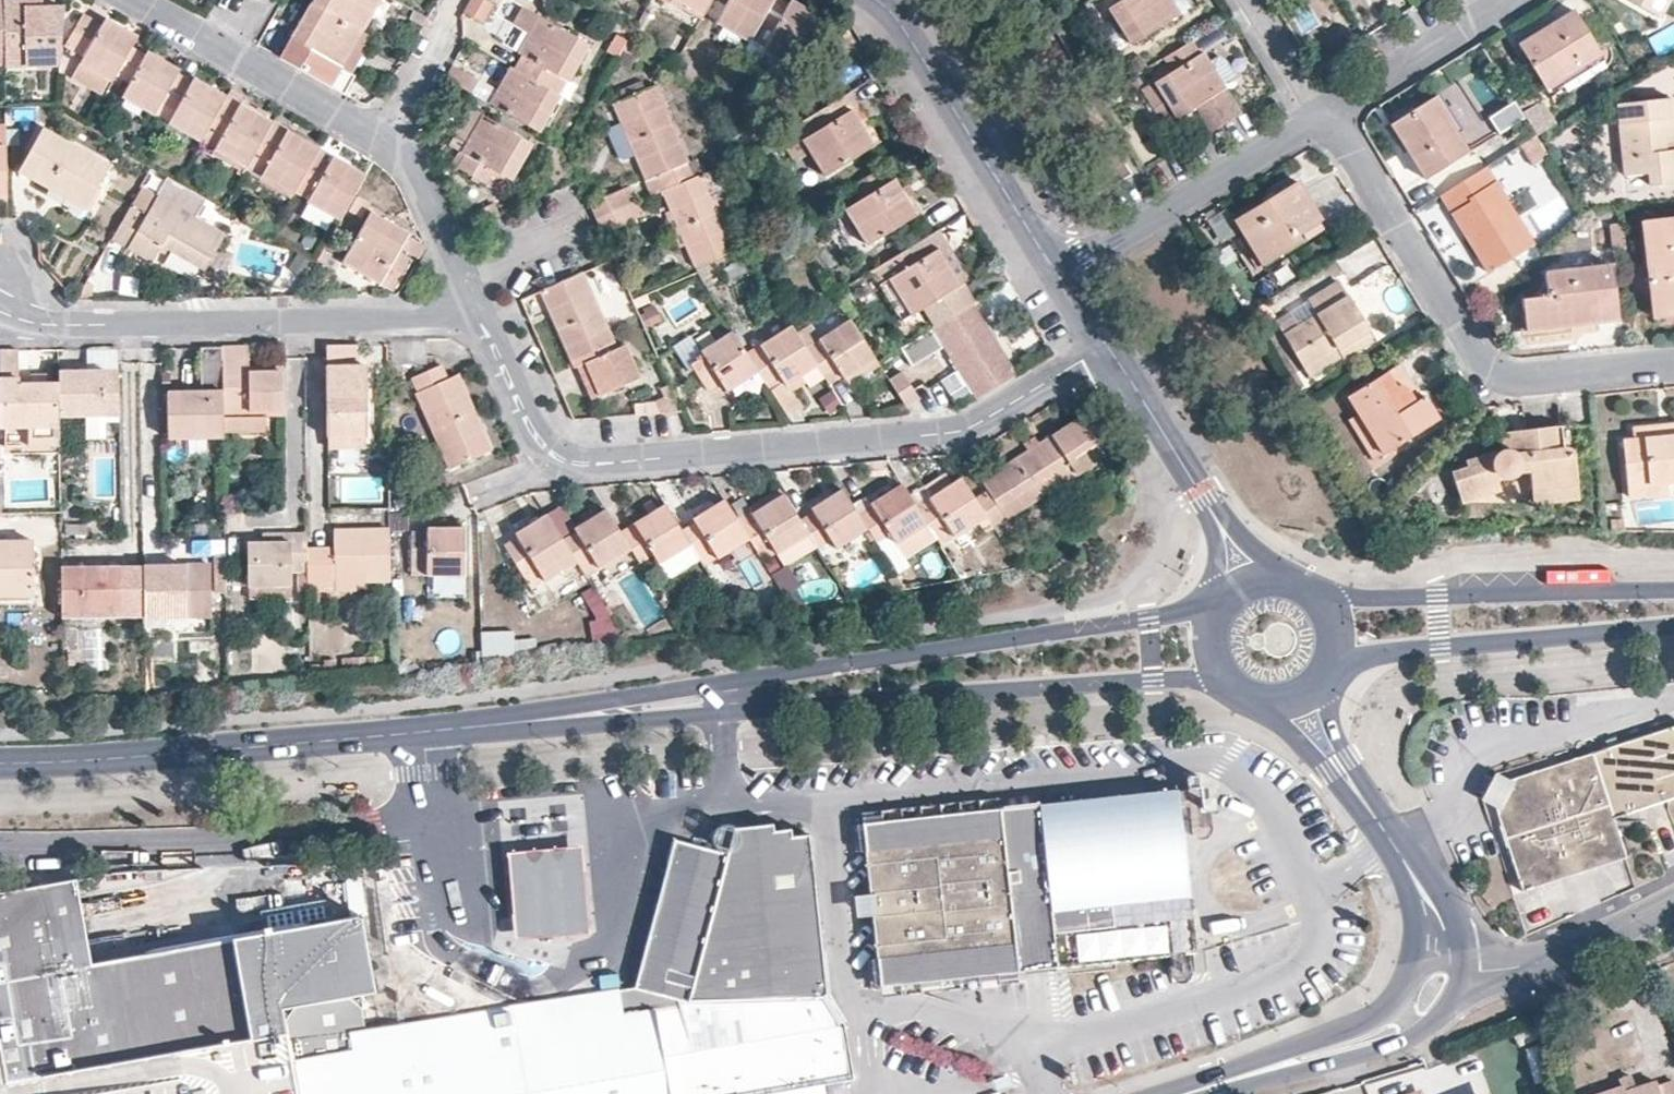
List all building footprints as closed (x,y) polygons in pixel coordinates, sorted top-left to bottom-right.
[(3,6),(4,63),(59,61),(63,5),(40,5),(33,5),(33,0),(3,0),(3,6)] [(380,0),(314,0),(312,3),(363,31),(380,0)] [(464,12),(482,23),(493,5),(484,0),(471,0),(464,12)] [(703,14),(678,0),(670,0),(669,2),(700,20),(703,14)] [(711,0),(678,0),(703,14),(711,0)] [(772,0),(731,0),(718,23),(749,42),(759,23),(772,0)] [(759,23),(774,32),(764,49),(794,67),(821,18),(791,1),(789,4),(783,0),(772,0),(759,23)] [(1109,8),(1131,43),(1179,12),(1172,0),(1122,0),(1109,8)] [(1667,20),(1673,7),(1673,0),(1630,0),(1667,20)] [(363,31),(312,3),(281,58),(345,93),(355,77),(352,75),(341,68),(363,31)] [(589,45),(522,7),(512,25),(529,34),(517,54),(519,54),(511,68),(514,70),(558,95),(567,81),(568,82),(589,45)] [(1572,8),(1517,44),(1545,86),(1599,52),(1572,8)] [(115,74),(131,46),(136,37),(105,19),(102,25),(83,15),(65,45),(84,56),(81,62),(112,80),(115,74)] [(374,37),(363,31),(341,68),(352,75),(374,37)] [(628,39),(623,48),(637,56),(642,48),(628,39)] [(1172,71),(1155,82),(1177,117),(1197,106),(1210,128),(1240,110),(1222,81),(1236,73),(1228,59),(1218,57),(1210,61),(1204,52),(1200,55),(1191,41),(1164,57),(1172,71)] [(146,55),(131,46),(115,74),(130,82),(123,95),(153,113),(161,100),(176,74),(178,70),(147,52),(146,55)] [(640,58),(637,56),(623,48),(616,62),(632,71),(640,58)] [(407,56),(395,49),(391,57),(403,64),(407,56)] [(103,95),(112,80),(81,62),(72,77),(103,95)] [(452,65),(445,78),(470,92),(478,80),(452,65)] [(558,95),(514,70),(511,68),(491,104),(509,115),(539,132),(560,96),(558,95)] [(192,83),(176,74),(161,100),(177,110),(169,123),(200,140),(200,139),(225,96),(194,78),(192,83)] [(624,100),(645,91),(641,82),(620,90),(624,100)] [(657,86),(645,91),(624,100),(613,104),(621,122),(636,157),(645,178),(588,203),(594,217),(636,199),(662,189),(701,172),(695,159),(689,161),(657,86)] [(848,90),(779,132),(788,148),(804,139),(811,151),(825,175),(872,146),(850,110),(858,105),(848,90)] [(200,139),(215,148),(245,166),(246,164),(269,125),(271,122),(240,105),(244,100),(228,91),(225,96),(200,139)] [(1437,94),(1390,124),(1423,175),(1465,148),(1453,130),(1458,127),(1437,94)] [(1622,173),(1646,171),(1648,183),(1673,180),(1673,117),(1673,116),(1673,100),(1673,96),(1615,103),(1622,173)] [(1551,118),(1540,100),(1521,111),(1534,131),(1552,120),(1551,118)] [(539,132),(509,115),(503,126),(483,116),(462,152),(466,154),(459,167),(498,190),(506,177),(511,180),(539,132)] [(636,157),(621,122),(606,129),(620,164),(636,157)] [(294,191),(316,151),(318,149),(287,132),(286,134),(269,125),(246,164),(263,173),(263,175),(292,192),(294,191)] [(43,130),(20,170),(85,207),(109,166),(43,130)] [(1547,154),(1535,133),(1517,144),(1530,165),(1547,154)] [(804,139),(788,148),(795,160),(811,151),(804,139)] [(758,146),(747,153),(757,170),(768,163),(758,146)] [(245,166),(215,148),(211,155),(242,172),(245,166)] [(332,160),(316,151),(294,191),(310,199),(309,201),(339,219),(365,175),(334,159),(332,160)] [(719,164),(701,172),(662,189),(670,210),(685,245),(695,266),(742,245),(721,195),(731,190),(719,164)] [(1495,178),(1486,164),(1436,195),(1449,215),(1459,209),(1477,240),(1467,247),(1483,272),(1532,242),(1506,197),(1520,188),(1508,170),(1495,178)] [(881,168),(855,184),(863,198),(846,209),(868,244),(916,215),(894,179),(889,180),(881,168)] [(289,199),(292,192),(263,175),(258,181),(289,199)] [(177,182),(170,179),(159,199),(140,188),(112,237),(153,260),(163,243),(206,268),(224,236),(194,218),(205,199),(177,182)] [(1296,180),(1232,219),(1258,263),(1302,237),(1300,234),(1318,223),(1316,220),(1320,217),(1296,180)] [(356,199),(349,211),(361,218),(368,206),(356,199)] [(636,199),(594,217),(602,231),(642,215),(636,199)] [(1459,209),(1449,215),(1467,247),(1477,240),(1459,209)] [(679,247),(685,245),(670,210),(664,212),(679,247)] [(399,250),(407,234),(372,214),(345,263),(381,283),(381,279),(397,287),(412,257),(399,250)] [(1640,219),(1652,316),(1673,313),(1673,215),(1640,219)] [(1625,246),(1622,221),(1608,223),(1610,247),(1625,246)] [(1300,234),(1302,237),(1303,239),(1321,229),(1318,223),(1300,234)] [(925,305),(936,323),(971,301),(960,284),(968,278),(958,261),(946,242),(936,228),(872,268),(902,318),(925,305)] [(424,244),(407,234),(399,250),(412,257),(416,260),(424,244)] [(960,234),(946,242),(958,261),(971,252),(960,234)] [(741,259),(720,268),(726,281),(747,273),(741,259)] [(1526,328),(1619,318),(1612,264),(1545,272),(1548,295),(1522,298),(1526,328)] [(582,272),(540,291),(574,366),(576,365),(584,362),(600,396),(639,378),(624,346),(616,349),(582,272)] [(395,291),(397,287),(381,279),(381,283),(395,291)] [(1274,325),(1304,370),(1336,350),(1340,356),(1371,337),(1337,281),(1287,311),(1290,315),(1274,325)] [(982,295),(971,301),(987,327),(998,320),(982,295)] [(971,301),(936,323),(932,326),(958,369),(972,393),(973,392),(976,398),(1016,373),(987,327),(971,301)] [(875,359),(851,320),(820,338),(811,324),(797,333),(816,364),(824,376),(838,368),(841,374),(843,377),(845,376),(875,359)] [(797,333),(792,325),(747,353),(759,371),(765,381),(766,383),(780,377),(785,383),(802,372),(816,364),(797,333)] [(747,353),(733,330),(701,351),(705,358),(692,365),(708,389),(721,382),(726,391),(730,388),(759,371),(747,353)] [(358,344),(327,345),(327,438),(366,437),(365,364),(358,363),(358,344)] [(223,390),(222,346),(190,347),(190,390),(167,390),(168,436),(223,436),(223,427),(223,414),(223,390)] [(248,346),(222,346),(223,390),(223,414),(257,414),(282,414),(282,366),(248,366),(241,366),(241,359),(248,359),(248,346)] [(0,349),(0,426),(7,426),(27,427),(27,442),(58,442),(58,416),(57,381),(19,381),(18,348),(0,349)] [(119,369),(119,348),(86,348),(87,369),(119,369)] [(1336,350),(1304,370),(1307,375),(1340,356),(1336,350)] [(877,361),(875,359),(845,376),(850,384),(879,365),(877,361)] [(1402,359),(1386,370),(1394,384),(1398,384),(1402,385),(1405,388),(1408,391),(1410,394),(1414,399),(1424,394),(1402,359)] [(584,362),(576,365),(590,399),(600,396),(584,362)] [(447,469),(492,447),(459,374),(447,379),(440,365),(411,379),(417,391),(414,393),(447,469)] [(838,368),(824,376),(828,383),(841,374),(838,368)] [(87,369),(57,369),(57,381),(58,416),(84,416),(105,415),(120,415),(119,369),(87,369)] [(957,401),(972,393),(958,369),(942,379),(957,401)] [(1394,384),(1386,370),(1346,394),(1357,413),(1380,450),(1439,417),(1424,394),(1414,399),(1410,394),(1408,391),(1405,388),(1402,385),(1398,384),(1394,384)] [(765,381),(759,371),(730,388),(735,395),(746,388),(757,393),(759,384),(765,381)] [(901,371),(887,379),(905,406),(919,398),(901,371)] [(808,381),(802,372),(785,383),(790,392),(808,381)] [(780,377),(766,383),(771,391),(785,383),(780,377)] [(666,385),(659,388),(663,398),(657,402),(660,409),(674,403),(666,385)] [(923,404),(919,398),(905,406),(909,412),(923,404)] [(1380,450),(1357,413),(1347,419),(1371,456),(1380,450)] [(257,414),(223,414),(223,427),(257,427),(257,414)] [(105,437),(105,415),(84,416),(84,437),(105,437)] [(1107,454),(1082,415),(1040,441),(1036,435),(1021,443),(1026,449),(965,487),(984,518),(996,536),(1005,531),(999,521),(1107,454)] [(1666,423),(1667,434),(1631,438),(1632,436),(1621,436),(1627,496),(1668,492),(1667,483),(1673,482),(1673,422),(1666,423)] [(1572,423),(1563,424),(1566,452),(1572,452),(1575,451),(1572,423)] [(1631,426),(1632,436),(1631,438),(1667,434),(1666,423),(1631,426)] [(1566,452),(1563,424),(1497,431),(1499,446),(1463,459),(1466,464),(1451,471),(1463,504),(1500,489),(1495,476),(1499,477),(1501,478),(1505,479),(1511,478),(1516,475),(1520,471),(1527,471),(1533,505),(1578,499),(1572,452),(1566,452)] [(27,427),(7,426),(6,442),(27,442),(27,427)] [(366,448),(366,437),(327,438),(327,448),(366,448)] [(984,518),(965,487),(959,477),(941,488),(928,496),(930,499),(915,508),(925,524),(938,545),(984,518)] [(928,496),(941,488),(934,477),(922,486),(928,496)] [(915,508),(900,484),(870,502),(872,505),(857,512),(867,528),(875,542),(889,534),(895,542),(925,524),(915,508)] [(783,494),(779,488),(748,507),(751,513),(783,494)] [(867,528),(857,512),(842,488),(810,508),(812,510),(798,518),(807,533),(815,547),(829,540),(833,546),(867,528)] [(798,518),(783,494),(751,513),(753,515),(738,524),(747,538),(760,560),(775,551),(807,533),(798,518)] [(747,538),(738,524),(723,499),(693,518),(694,520),(680,528),(689,543),(698,558),(701,565),(747,538)] [(680,528),(665,503),(633,523),(634,525),(620,533),(629,548),(637,562),(652,554),(657,562),(689,543),(680,528)] [(629,548),(620,533),(605,509),(576,528),(576,530),(562,538),(575,561),(584,576),(629,548)] [(562,538),(547,513),(514,533),(517,536),(504,545),(529,588),(575,561),(562,538)] [(1610,530),(1624,530),(1623,518),(1609,520),(1610,530)] [(462,527),(428,528),(428,532),(410,532),(411,564),(427,563),(428,574),(463,574),(462,527)] [(391,579),(390,529),(334,530),(334,547),(334,557),(306,558),(307,590),(335,590),(336,579),(356,579),(391,579)] [(306,548),(306,534),(262,533),(262,541),(245,542),(246,584),(248,584),(290,584),(291,572),(296,571),(296,589),(307,590),(306,558),(306,548)] [(815,547),(807,533),(775,551),(783,566),(815,547)] [(0,540),(0,587),(33,587),(32,540),(0,540)] [(698,558),(689,543),(657,562),(666,577),(698,558)] [(334,557),(334,547),(306,548),(306,558),(334,557)] [(1435,547),(1414,550),(1414,557),(1436,557),(1435,547)] [(165,593),(142,592),(142,609),(142,626),(164,626),(165,615),(209,615),(209,564),(165,564),(165,584),(165,593)] [(142,585),(142,565),(60,566),(60,609),(142,609),(142,592),(142,585)] [(893,591),(904,589),(895,574),(886,579),(893,591)] [(336,579),(335,590),(356,591),(356,579),(336,579)] [(165,593),(165,584),(142,585),(142,592),(165,593)] [(290,584),(248,584),(248,597),(290,597),(290,584)] [(610,619),(590,585),(581,591),(601,625),(610,619)] [(483,659),(537,655),(536,634),(482,638),(483,659)] [(1624,854),(1612,815),(1673,794),(1673,724),(1500,781),(1492,798),(1520,887),(1624,854)] [(1082,799),(1038,804),(1040,822),(1176,808),(1174,790),(1153,792),(1082,799)] [(1038,804),(995,808),(998,836),(863,850),(870,905),(872,924),(876,957),(1010,943),(1011,949),(1190,933),(1187,904),(1181,849),(1176,808),(1040,822),(1038,804)] [(995,808),(860,821),(863,850),(998,836),(995,808)] [(721,1002),(819,997),(811,985),(810,942),(803,943),(802,921),(809,921),(807,883),(801,883),(800,849),(806,849),(805,825),(787,826),(787,819),(769,819),(769,813),(730,814),(723,839),(671,825),(627,986),(686,1001),(691,1003),(721,1002)] [(514,860),(520,943),(596,937),(589,854),(514,860)] [(49,967),(90,960),(74,875),(34,882),(49,967)] [(797,1083),(846,1074),(836,1026),(819,997),(721,1002),(691,1003),(686,1001),(627,986),(617,987),(402,1026),(348,1035),(351,1048),(293,1059),(267,1063),(263,1038),(259,1014),(375,992),(360,910),(90,960),(49,967),(34,882),(0,888),(0,1093),(737,1093),(797,1083)] [(1192,951),(1190,933),(1011,949),(1013,970),(1074,963),(1192,951)] [(1013,970),(1011,949),(1010,943),(876,957),(880,984),(911,981),(951,977),(1013,970)] [(901,1054),(899,1067),(914,1070),(914,1074),(929,1076),(931,1058),(901,1054)] [(1617,1078),(1620,1086),(1622,1090),(1634,1085),(1630,1073),(1617,1078)] [(1634,1085),(1622,1090),(1620,1086),(1592,1093),(1673,1093),(1673,1085),(1672,1079),(1656,1083),(1654,1079),(1634,1085)]
